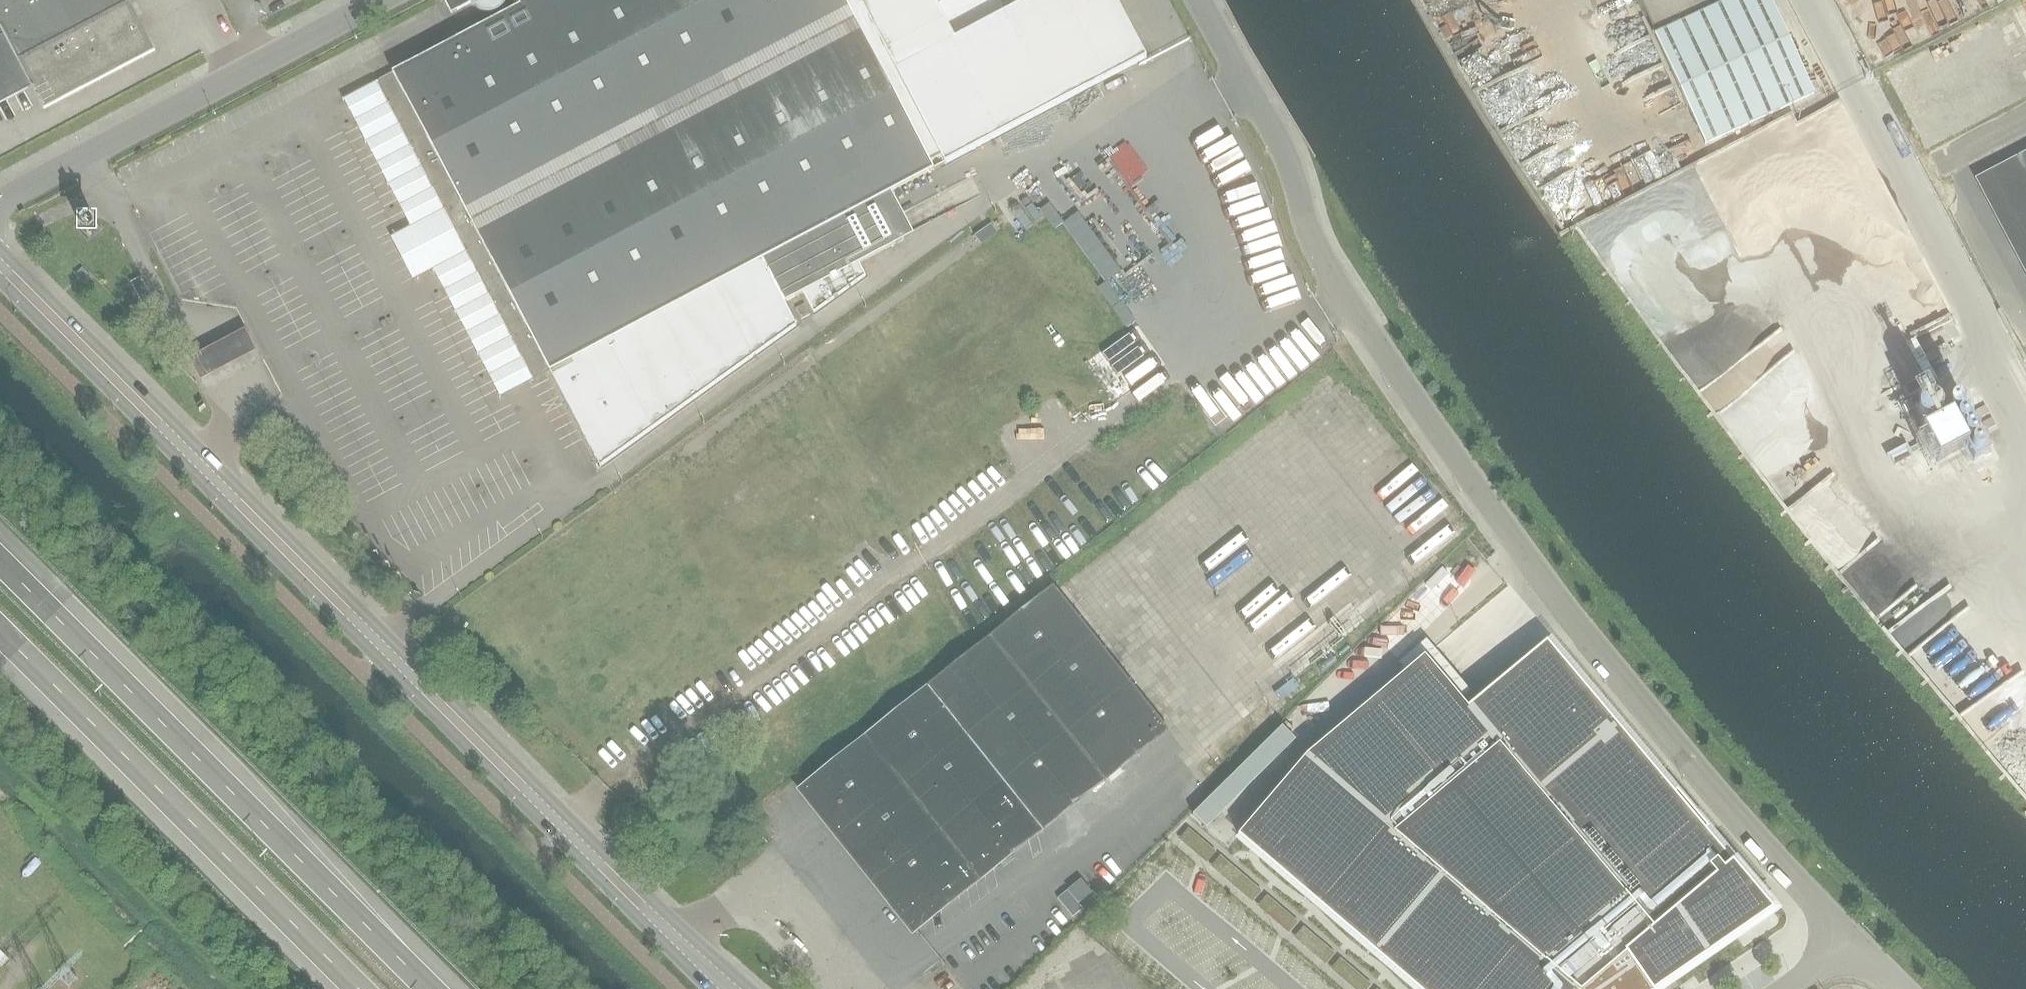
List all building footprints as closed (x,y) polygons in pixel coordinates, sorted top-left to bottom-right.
[(58,73),(53,63),(68,55),(73,63),(141,27),(136,18),(137,18),(128,0),(0,0),(0,103),(58,73)] [(393,73),(392,74),(471,222),(465,223),(466,243),(482,243),(460,255),(506,340),(527,328),(550,372),(601,467),(797,326),(782,305),(800,295),(814,314),(866,276),(859,264),(895,245),(873,202),(934,170),(845,0),(516,0),(519,6),(393,73)] [(456,10),(472,2),(471,1),(471,0),(450,0),(456,10)] [(471,1),(472,2),(472,3),(474,6),(476,8),(479,10),(480,11),(483,13),(486,13),(488,13),(490,13),(492,13),(494,13),(496,12),(498,11),(500,9),(502,8),(504,6),(505,4),(506,2),(507,0),(471,0),(471,1)] [(1146,59),(1115,0),(845,0),(934,170),(1146,59)] [(1713,8),(1709,0),(1640,0),(1656,35),(1713,8)] [(1704,145),(1813,94),(1770,0),(1731,0),(1713,8),(1656,35),(1654,36),(1704,145)] [(471,222),(392,74),(364,89),(342,100),(411,228),(392,238),(415,282),(435,272),(502,397),(517,391),(550,372),(527,328),(506,340),(460,255),(482,243),(466,243),(465,223),(471,222)] [(224,375),(259,357),(246,334),(213,351),(195,361),(207,384),(224,375)] [(1935,397),(1914,408),(1925,429),(1920,432),(1937,464),(1967,448),(1973,460),(1989,452),(1960,396),(1941,407),(1935,397)] [(802,787),(913,926),(1164,725),(1053,587),(802,787)] [(1239,836),(1416,988),(1661,988),(1773,912),(1706,832),(1708,829),(1677,792),(1674,794),(1547,643),(1468,709),(1425,658),(1307,756),(1239,836)] [(1078,903),(1092,892),(1081,879),(1068,890),(1077,902),(1078,903)] [(1083,909),(1078,903),(1077,902),(1068,890),(1057,898),(1073,917),(1083,909)]
